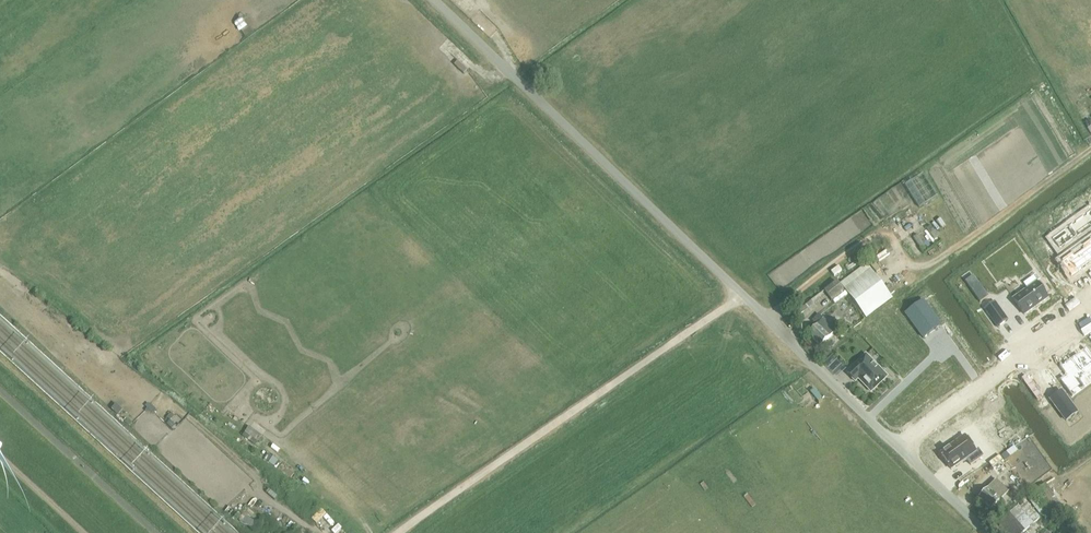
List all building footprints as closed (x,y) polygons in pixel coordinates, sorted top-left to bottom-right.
[(245,37),(257,29),(247,14),(235,22),(245,37)] [(1052,239),(1059,250),(1090,227),(1090,211),(1052,239)] [(923,249),(940,236),(931,224),(914,237),(923,249)] [(1061,263),(1072,277),(1090,263),(1090,241),(1061,263)] [(840,284),(845,291),(866,319),(893,299),(872,272),(866,264),(840,284)] [(974,277),(965,282),(980,303),(988,298),(974,277)] [(825,291),(832,300),(844,292),(837,282),(825,291)] [(1037,284),(1013,300),(1025,316),(1048,299),(1037,284)] [(923,301),(905,314),(923,339),(942,326),(923,301)] [(995,303),(985,310),(998,328),(1008,321),(995,303)] [(836,331),(819,314),(811,322),(816,327),(809,334),(821,346),(836,331)] [(1059,367),(1066,376),(1060,381),(1072,397),(1085,388),(1079,379),(1090,370),(1090,368),(1081,354),(1086,350),(1086,349),(1067,363),(1066,362),(1059,367)] [(887,377),(866,356),(848,373),(847,373),(855,382),(859,379),(871,392),(887,377)] [(1061,392),(1050,400),(1066,422),(1077,413),(1061,392)] [(250,427),(245,432),(258,442),(262,436),(250,427)] [(245,432),(242,436),(255,445),(258,442),(245,432)] [(965,437),(940,454),(951,470),(966,459),(971,466),(983,457),(978,450),(975,451),(965,437)] [(1000,454),(988,463),(998,477),(1011,468),(1000,454)] [(995,481),(979,498),(992,510),(1007,493),(995,481)] [(1033,493),(1027,498),(1040,515),(1047,510),(1033,493)] [(1022,499),(1005,513),(1014,523),(1031,509),(1022,499)] [(321,509),(314,520),(319,524),(327,512),(321,509)] [(1014,523),(1022,532),(1024,532),(1040,519),(1031,509),(1014,523)] [(292,532),(304,532),(306,530),(297,524),(292,532)]
